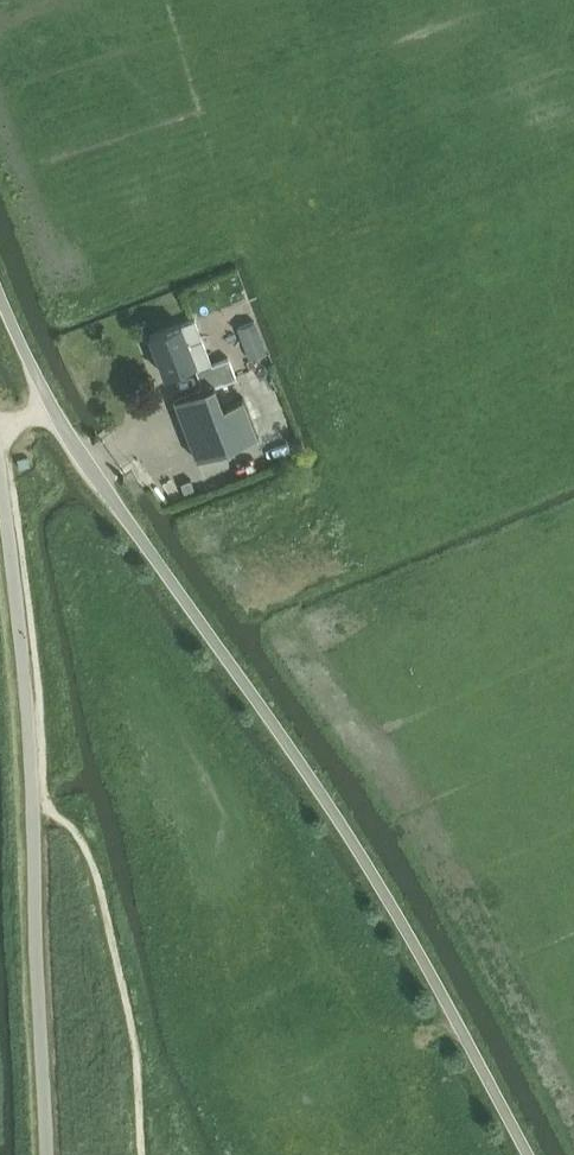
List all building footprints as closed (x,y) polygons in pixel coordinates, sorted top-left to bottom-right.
[(258,435),(229,358),(212,364),(194,319),(181,325),(180,323),(149,335),(164,374),(196,362),(198,369),(197,370),(203,387),(173,399),(196,458),(258,435)]
